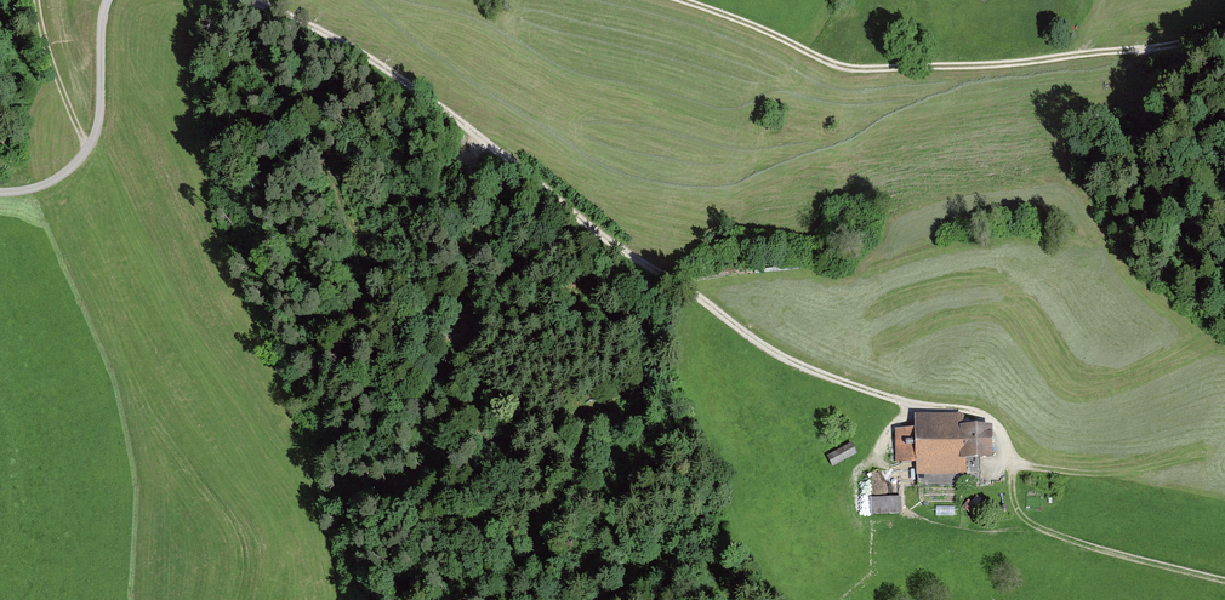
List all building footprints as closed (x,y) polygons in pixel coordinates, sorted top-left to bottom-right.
[(965,411),(916,413),(916,425),(897,425),(897,460),(918,460),(919,475),(966,474),(966,455),(994,454),(993,421),(965,422),(965,411)] [(853,442),(827,454),(833,465),(858,454),(853,442)] [(873,490),(873,507),(905,506),(904,489),(873,490)]
